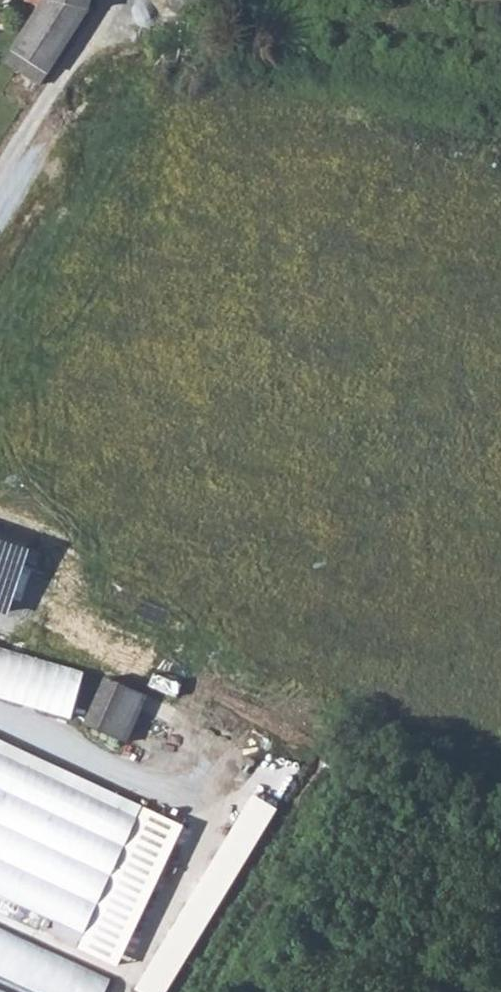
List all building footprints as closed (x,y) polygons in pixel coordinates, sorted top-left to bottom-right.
[(38,9),(40,0),(25,0),(24,6),(38,9)] [(70,38),(91,5),(92,0),(40,0),(38,9),(39,10),(27,27),(70,38)] [(13,49),(28,59),(19,73),(42,87),(70,38),(27,27),(13,49)] [(3,63),(19,73),(28,59),(13,49),(3,63)] [(73,715),(86,667),(0,644),(0,696),(73,715)] [(83,726),(126,745),(146,700),(104,680),(83,726)] [(86,936),(139,819),(0,756),(0,897),(86,936)] [(273,803),(247,789),(141,991),(143,991),(174,991),(273,803)] [(0,925),(0,978),(29,991),(105,991),(113,978),(0,925)]
